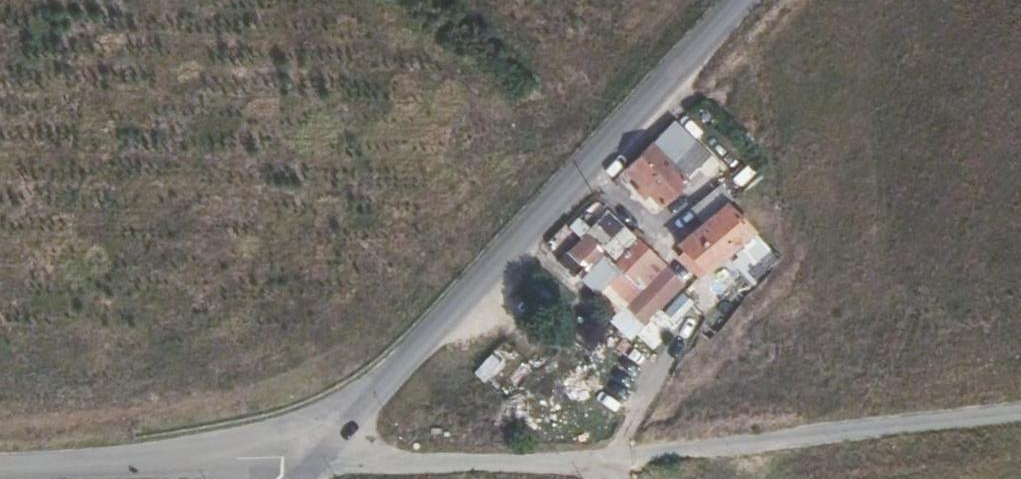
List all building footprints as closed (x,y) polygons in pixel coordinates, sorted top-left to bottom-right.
[(640,148),(617,173),(654,207),(678,182),(640,148)] [(713,207),(675,248),(701,272),(738,231),(713,207)] [(607,322),(627,342),(681,291),(608,214),(559,262),(591,295),(601,285),(623,307),(607,322)]
